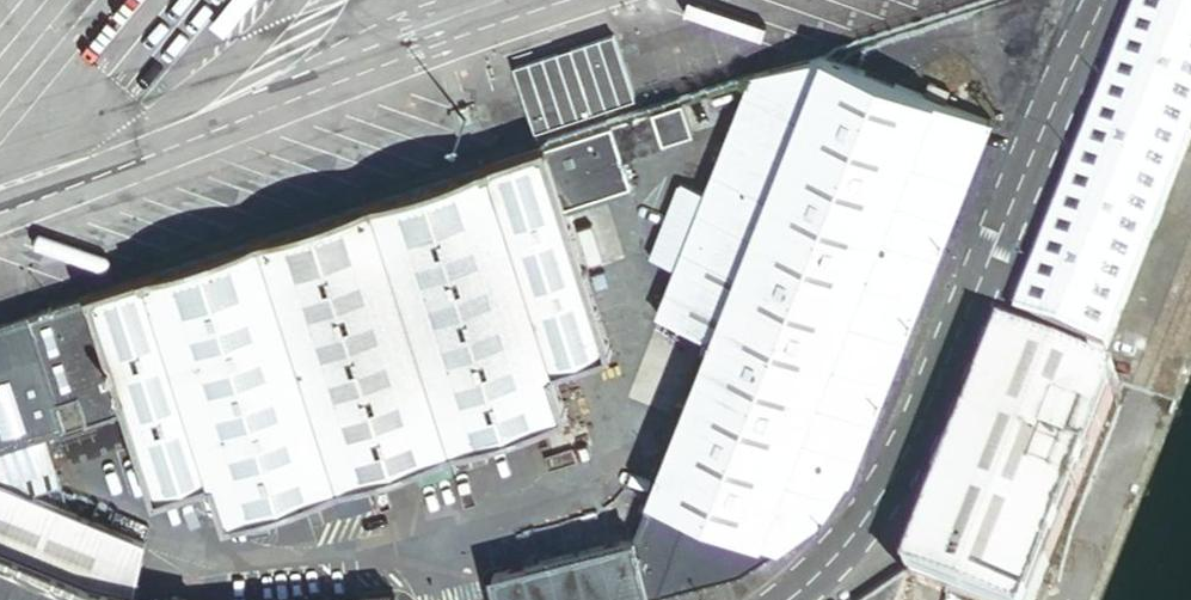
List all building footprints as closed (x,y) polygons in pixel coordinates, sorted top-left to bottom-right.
[(1017,322),(1109,358),(1190,151),(1190,0),(1144,0),(1017,322)] [(615,40),(516,71),(536,138),(635,106),(615,40)] [(825,59),(750,82),(703,201),(672,277),(655,320),(658,321),(685,332),(712,342),(661,472),(650,498),(634,539),(490,577),(496,599),(658,599),(727,583),(742,579),(823,522),(849,487),(991,124),(825,59)] [(506,63),(491,67),(496,84),(510,79),(506,63)] [(955,93),(937,86),(932,96),(950,103),(955,93)] [(494,95),(498,107),(514,103),(509,91),(494,95)] [(693,137),(683,108),(613,129),(624,165),(664,152),(663,146),(693,137)] [(632,191),(624,165),(613,129),(547,151),(567,212),(632,191)] [(44,439),(66,432),(65,430),(59,407),(77,401),(85,424),(86,427),(125,415),(155,506),(216,486),(227,527),(335,493),(365,483),(452,455),(483,445),(569,418),(569,416),(555,375),(614,357),(567,212),(547,151),(0,327),(0,453),(44,439)] [(672,277),(703,201),(676,192),(646,267),(672,277)] [(1017,322),(1008,344),(1101,380),(1109,358),(1017,322)] [(941,599),(1038,599),(1121,388),(1101,380),(1008,344),(915,581),(912,589),(941,599)] [(85,424),(77,401),(59,407),(65,430),(85,424)] [(59,488),(44,439),(0,453),(0,549),(117,597),(130,538),(32,497),(59,488)] [(489,466),(483,445),(452,455),(458,477),(489,466)] [(374,510),(365,483),(335,493),(343,520),(374,510)] [(134,599),(117,597),(0,549),(0,599),(134,599)] [(912,589),(915,581),(887,599),(907,599),(912,589)]
